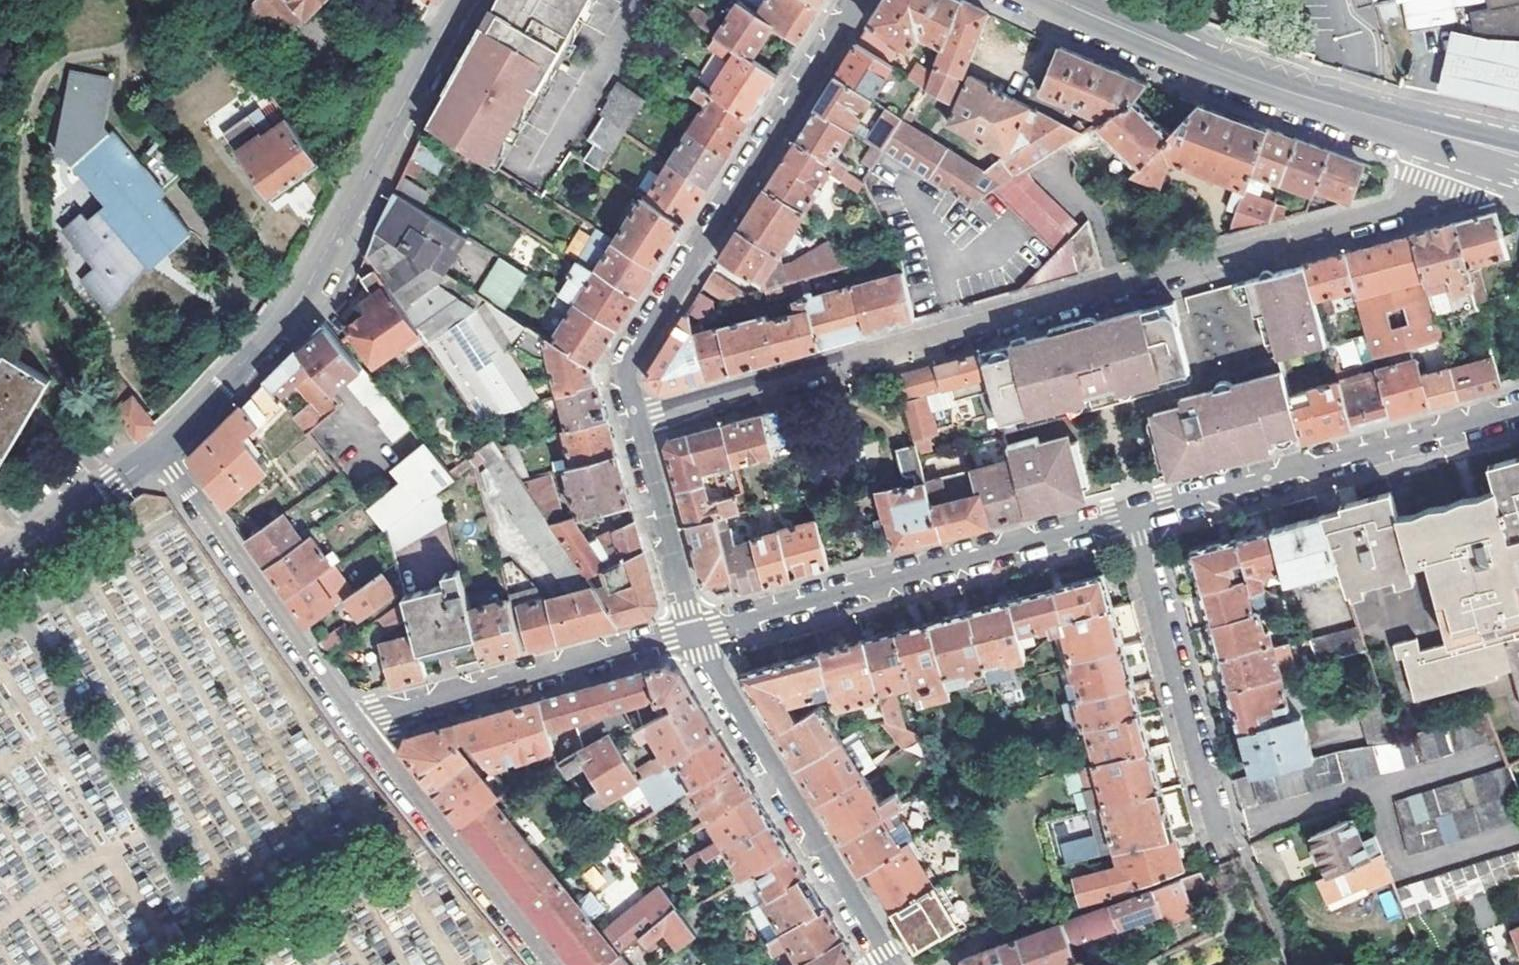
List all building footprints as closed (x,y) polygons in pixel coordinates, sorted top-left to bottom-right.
[(257,4),(256,16),(265,27),(273,19),(290,36),(327,0),(261,0),(257,4)] [(490,165),(505,141),(515,148),(601,0),(499,0),(491,14),(434,115),(427,127),(490,165)] [(775,27),(800,43),(820,11),(824,5),(816,0),(767,0),(757,16),(775,27)] [(902,46),(911,52),(918,40),(927,39),(944,49),(962,1),(960,0),(885,0),(869,26),(894,41),(902,46)] [(1475,33),(1477,44),(1518,46),(1518,0),(1487,0),(1488,7),(1470,11),(1475,33)] [(944,49),(933,77),(927,92),(950,103),(961,78),(964,78),(988,15),(962,1),(944,49)] [(1398,1),(1378,5),(1382,19),(1401,14),(1398,1)] [(717,37),(753,61),(775,27),(757,16),(738,3),(723,27),(696,11),(690,20),(717,37)] [(869,26),(857,45),(889,67),(897,54),(889,49),(894,41),(869,26)] [(1475,33),(1453,33),(1447,61),(1440,92),(1518,108),(1518,46),(1477,44),(1475,33)] [(731,60),(711,93),(751,120),(774,83),(778,77),(753,61),(717,37),(711,47),(731,60)] [(853,51),(836,77),(872,101),(892,69),(889,67),(857,45),(853,51)] [(1103,66),(1061,48),(1043,95),(1071,107),(1069,111),(1075,114),(1077,109),(1103,121),(1136,100),(1148,85),(1103,66)] [(917,67),(909,80),(923,89),(927,92),(933,77),(917,67)] [(83,285),(113,316),(127,296),(127,288),(126,287),(149,264),(145,259),(157,247),(162,251),(188,232),(157,199),(162,193),(106,134),(102,137),(97,133),(103,82),(62,76),(52,160),(76,163),(113,200),(86,226),(80,219),(61,236),(96,272),(83,285)] [(821,102),(816,109),(852,132),(872,101),(836,77),(821,102)] [(908,126),(927,92),(923,89),(903,121),(884,152),(970,207),(992,193),(1026,171),(1087,131),(1084,126),(1075,132),(972,77),(950,126),(1007,156),(985,173),(908,126)] [(617,84),(608,99),(613,101),(588,142),(595,146),(586,162),(600,171),(601,172),(623,135),(643,101),(617,84)] [(706,104),(690,130),(729,155),(733,148),(751,120),(711,93),(698,85),(692,96),(706,104)] [(1159,123),(1136,100),(1103,121),(1096,126),(1101,131),(1140,168),(1200,106),(1179,98),(1159,123)] [(1140,168),(1128,181),(1159,193),(1171,160),(1238,184),(1229,209),(1239,212),(1268,130),(1235,118),(1200,106),(1140,168)] [(812,116),(795,142),(850,176),(855,169),(836,158),(852,132),(816,109),(812,116)] [(903,121),(887,111),(868,142),(875,147),(884,152),(903,121)] [(259,130),(238,145),(272,196),(318,221),(336,185),(290,120),(265,139),(259,130)] [(690,130),(668,164),(707,189),(711,183),(729,155),(690,130)] [(1266,179),(1283,185),(1299,141),(1274,132),(1268,130),(1239,212),(1231,235),(1269,224),(1277,203),(1260,197),(1266,179)] [(1299,141),(1283,185),(1314,195),(1316,189),(1329,152),(1323,149),(1299,141)] [(850,176),(795,142),(782,162),(765,190),(804,214),(830,174),(859,193),(864,185),(850,176)] [(418,145),(412,159),(438,175),(446,162),(418,145)] [(884,152),(875,147),(865,164),(874,168),(884,152)] [(1365,165),(1329,152),(1316,189),(1351,201),(1353,201),(1365,165)] [(639,197),(643,200),(683,226),(702,197),(707,189),(668,164),(648,195),(642,191),(639,197)] [(1058,253),(1082,228),(1036,184),(1026,171),(992,193),(1006,205),(1058,253)] [(402,179),(396,193),(424,210),(432,197),(402,179)] [(804,214),(765,190),(753,209),(738,232),(780,255),(804,214)] [(377,234),(447,278),(472,240),(424,210),(396,193),(387,213),(377,234)] [(683,226),(643,200),(620,237),(615,234),(612,239),(616,242),(657,267),(662,260),(683,226)] [(1277,203),(1269,224),(1286,219),(1287,207),(1277,203)] [(1467,267),(1467,268),(1510,255),(1497,212),(1454,224),(1467,267)] [(1058,253),(1019,293),(1053,284),(1104,270),(1090,220),(1082,228),(1058,253)] [(1435,316),(1457,310),(1453,295),(1473,289),(1468,273),(1467,268),(1467,267),(1454,224),(1441,228),(1412,236),(1435,316)] [(576,226),(568,251),(596,261),(605,236),(576,226)] [(760,285),(781,257),(780,255),(738,232),(721,260),(760,285)] [(481,299),(447,278),(377,234),(366,257),(420,335),(455,387),(508,352),(509,354),(519,347),(530,330),(508,316),(481,299)] [(1377,370),(1378,372),(1413,362),(1415,368),(1418,367),(1420,373),(1417,374),(1418,377),(1421,376),(1421,377),(1451,369),(1435,316),(1412,236),(1397,240),(1355,252),(1345,254),(1355,288),(1377,370)] [(616,242),(597,273),(638,298),(648,283),(657,267),(616,242)] [(849,267),(850,267),(830,244),(798,264),(791,257),(786,261),(802,280),(849,267)] [(1315,299),(1355,288),(1345,254),(1326,260),(1306,265),(1315,299)] [(366,257),(359,275),(374,297),(366,303),(371,311),(350,327),(375,365),(420,335),(366,257)] [(505,261),(481,299),(508,316),(532,277),(505,261)] [(580,263),(560,295),(617,330),(623,322),(638,298),(597,273),(580,263)] [(1170,465),(1173,475),(1274,447),(1272,440),(1299,432),(1301,440),(1303,439),(1291,394),(1285,373),(1281,359),(1288,357),(1328,346),(1315,299),(1306,265),(1294,269),(981,355),(987,379),(1003,436),(1106,407),(1151,395),(1157,420),(1162,435),(1170,465)] [(1473,289),(1478,304),(1488,301),(1478,270),(1468,273),(1473,289)] [(904,272),(855,286),(868,335),(875,333),(916,322),(904,272)] [(724,301),(745,296),(712,274),(703,287),(724,301)] [(720,328),(733,373),(769,363),(820,348),(807,299),(802,280),(767,290),(770,301),(794,295),(799,313),(769,321),(768,316),(720,328)] [(855,286),(807,299),(820,348),(844,342),(868,335),(855,286)] [(702,327),(718,322),(711,301),(700,293),(689,311),(699,317),(702,327)] [(617,330),(560,295),(551,307),(568,319),(553,344),(593,369),(613,337),(617,330)] [(1451,369),(1459,397),(1495,387),(1502,386),(1478,304),(1457,310),(1435,316),(1451,369)] [(670,357),(663,352),(647,379),(660,393),(706,380),(692,330),(689,318),(685,317),(678,329),(670,341),(673,344),(677,355),(670,357)] [(309,340),(298,352),(313,371),(333,396),(347,384),(365,407),(367,406),(382,424),(379,426),(393,444),(412,427),(325,324),(322,327),(320,332),(314,346),(309,340)] [(322,327),(309,340),(314,346),(320,332),(322,327)] [(702,327),(692,330),(706,380),(711,379),(733,373),(720,328),(703,333),(702,327)] [(509,354),(519,371),(532,361),(534,355),(549,359),(555,381),(559,396),(597,385),(595,377),(593,369),(553,344),(530,330),(519,347),(509,354)] [(52,380),(6,352),(0,362),(0,465),(33,411),(52,380)] [(266,383),(283,403),(313,371),(298,352),(282,368),(266,383)] [(508,352),(455,387),(478,419),(539,402),(531,389),(519,371),(509,354),(508,352)] [(926,396),(987,379),(981,355),(943,366),(895,379),(913,445),(917,460),(928,457),(942,453),(926,396)] [(1281,359),(1285,373),(1292,371),(1288,357),(1281,359)] [(1378,372),(1390,416),(1400,413),(1437,403),(1446,400),(1459,397),(1451,369),(1421,377),(1421,376),(1418,377),(1417,374),(1420,373),(1418,367),(1415,368),(1413,362),(1378,372)] [(1360,424),(1390,416),(1378,372),(1377,370),(1338,381),(1351,427),(1360,424)] [(539,402),(542,401),(559,396),(555,381),(531,389),(539,402)] [(1291,394),(1303,439),(1328,433),(1351,427),(1338,381),(1291,394)] [(264,434),(288,410),(283,403),(266,383),(217,433),(189,462),(223,509),(271,469),(246,439),(258,426),(264,434)] [(597,385),(559,396),(568,431),(607,420),(602,404),(597,385)] [(119,411),(137,438),(156,421),(137,394),(119,411)] [(547,417),(542,401),(539,402),(478,419),(488,434),(547,417)] [(806,404),(786,410),(798,452),(812,448),(803,422),(810,420),(806,404)] [(752,419),(724,427),(735,466),(782,452),(788,456),(798,453),(798,452),(786,410),(752,419)] [(563,432),(573,468),(616,456),(609,429),(607,420),(568,431),(563,432)] [(1170,465),(1157,420),(1150,422),(1162,467),(1170,465)] [(696,434),(688,437),(701,475),(705,474),(735,466),(724,427),(696,434)] [(1299,432),(1272,440),(1274,447),(1301,440),(1299,432)] [(676,485),(678,492),(703,484),(702,480),(706,478),(705,474),(701,475),(688,437),(671,441),(666,450),(676,485)] [(1010,461),(1025,515),(1043,510),(1084,499),(1082,490),(1069,443),(1067,437),(1038,445),(1036,437),(1006,446),(1010,461)] [(1069,443),(1082,490),(1090,487),(1077,441),(1069,443)] [(473,466),(474,467),(482,461),(487,468),(481,472),(488,496),(498,494),(514,516),(511,517),(535,551),(537,550),(566,592),(567,595),(550,600),(560,641),(599,630),(618,625),(595,591),(586,577),(551,526),(521,483),(498,450),(493,442),(469,458),(473,466)] [(426,444),(409,458),(394,472),(403,483),(372,511),(386,527),(386,529),(439,491),(455,479),(450,472),(426,444)] [(883,554),(939,538),(917,460),(913,445),(895,450),(902,476),(907,478),(914,477),(916,485),(903,488),(902,486),(878,493),(886,519),(875,522),(883,554)] [(573,468),(560,472),(561,478),(567,477),(578,519),(629,505),(623,481),(616,456),(573,468)] [(917,460),(939,538),(964,532),(987,525),(972,472),(950,478),(957,502),(949,503),(947,494),(942,495),(938,483),(935,484),(928,457),(917,460)] [(455,479),(473,466),(469,458),(450,472),(455,479)] [(972,472),(987,525),(995,523),(1025,515),(1010,461),(972,472)] [(1348,598),(1366,592),(1366,589),(1396,580),(1397,584),(1416,578),(1413,569),(1428,564),(1451,645),(1422,652),(1418,639),(1394,646),(1399,661),(1405,659),(1417,702),(1499,679),(1498,674),(1513,669),(1518,693),(1518,561),(1517,554),(1518,554),(1518,462),(1491,469),(1498,494),(1473,501),(1400,520),(1394,496),(1350,508),(1321,516),(1341,576),(1348,598)] [(551,474),(521,483),(551,526),(564,523),(551,474)] [(715,520),(725,517),(739,514),(734,498),(710,505),(703,484),(678,492),(686,521),(688,527),(715,520)] [(447,522),(439,491),(386,529),(393,554),(447,522)] [(137,495),(135,514),(163,517),(166,498),(137,495)] [(781,531),(794,578),(825,569),(831,568),(817,521),(795,527),(788,501),(774,504),(781,531)] [(284,516),(247,543),(257,557),(266,570),(304,543),(284,516)] [(1321,516),(1272,530),(1284,571),(1288,584),(1323,573),(1325,581),(1341,576),(1321,516)] [(732,529),(728,530),(725,517),(715,520),(731,579),(735,594),(760,587),(767,585),(755,540),(736,546),(732,529)] [(589,546),(571,520),(564,523),(551,526),(586,577),(604,570),(642,552),(635,524),(589,546)] [(704,587),(731,579),(715,520),(688,527),(704,587)] [(1249,580),(1262,577),(1284,571),(1272,530),(1238,539),(1249,580)] [(755,540),(767,585),(787,580),(794,578),(781,531),(755,540)] [(312,538),(304,543),(266,570),(282,592),(287,599),(315,578),(333,565),(312,538)] [(1201,592),(1249,580),(1238,539),(1190,552),(1201,592)] [(650,582),(642,552),(604,570),(608,587),(595,591),(618,625),(650,616),(656,604),(650,582)] [(406,602),(410,618),(415,635),(420,654),(448,646),(476,638),(469,609),(459,572),(442,577),(445,587),(405,598),(406,602)] [(383,574),(347,599),(361,619),(397,593),(383,574)] [(1054,589),(1064,622),(1113,608),(1104,575),(1054,589)] [(1249,580),(1201,592),(1211,628),(1251,617),(1249,608),(1260,605),(1258,598),(1264,596),(1263,591),(1265,589),(1262,577),(1249,580)] [(336,607),(315,578),(287,599),(303,621),(307,627),(336,607)] [(1054,589),(1010,601),(1020,634),(1050,626),(1053,635),(1055,635),(1067,632),(1064,622),(1054,589)] [(509,599),(469,609),(476,638),(483,662),(517,652),(522,651),(509,599)] [(560,641),(550,600),(519,608),(530,649),(554,642),(560,641)] [(971,612),(987,671),(990,683),(1006,678),(1003,667),(1017,663),(1027,660),(1020,634),(1010,601),(971,612)] [(406,602),(380,620),(389,633),(410,618),(406,602)] [(1067,632),(1074,660),(1123,646),(1113,608),(1064,622),(1067,632)] [(930,623),(946,683),(987,671),(971,612),(930,623)] [(1219,659),(1271,646),(1267,631),(1263,632),(1260,623),(1258,615),(1251,617),(1211,628),(1219,659)] [(899,632),(913,686),(919,709),(951,700),(946,683),(930,623),(899,632)] [(319,644),(328,656),(352,639),(343,627),(319,644)] [(1309,642),(1317,665),(1366,652),(1358,627),(1309,642)] [(865,641),(880,698),(886,723),(905,730),(896,691),(913,686),(899,632),(865,641)] [(1067,632),(1055,635),(1065,669),(1073,667),(1071,661),(1074,660),(1067,632)] [(420,654),(415,635),(382,644),(393,686),(427,677),(420,654)] [(820,653),(831,693),(834,703),(834,705),(839,709),(880,698),(865,641),(820,653)] [(1080,682),(1084,698),(1134,685),(1123,646),(1074,660),(1071,661),(1073,667),(1077,683),(1080,682)] [(1279,676),(1271,646),(1219,659),(1227,690),(1279,676)] [(820,653),(740,675),(747,687),(776,734),(797,721),(787,705),(831,693),(820,653)] [(597,745),(613,737),(625,731),(628,737),(696,697),(693,691),(682,673),(667,667),(664,668),(596,687),(540,703),(549,733),(581,723),(607,716),(609,723),(592,730),(597,745)] [(1073,667),(1065,669),(1073,701),(1076,700),(1084,698),(1080,682),(1077,683),(1073,667)] [(1279,676),(1227,690),(1239,734),(1291,720),(1279,676)] [(1088,729),(1142,714),(1134,685),(1084,698),(1076,700),(1084,730),(1088,729)] [(1380,695),(1355,702),(1371,747),(1395,742),(1380,695)] [(696,697),(628,737),(635,747),(644,741),(657,761),(632,777),(637,786),(676,761),(719,734),(707,715),(696,697)] [(1073,701),(1062,704),(1064,714),(1069,715),(1071,722),(1067,725),(1069,734),(1084,730),(1076,700),(1073,701)] [(468,739),(493,770),(555,751),(549,733),(540,703),(497,715),(458,727),(468,739)] [(797,769),(842,742),(820,707),(797,721),(776,734),(792,760),(797,769)] [(1088,729),(1098,764),(1151,749),(1142,714),(1088,729)] [(1395,742),(1371,747),(1333,753),(1313,759),(1251,777),(1259,805),(1342,781),(1379,775),(1496,739),(1486,715),(1476,718),(1476,717),(1395,742)] [(1251,777),(1313,759),(1301,717),(1291,720),(1239,734),(1251,777)] [(581,723),(549,733),(555,751),(560,766),(597,745),(592,730),(584,734),(581,723)] [(886,723),(906,751),(927,738),(905,730),(886,723)] [(440,732),(407,741),(401,754),(420,777),(459,747),(468,739),(458,727),(440,732)] [(676,761),(693,789),(736,761),(732,756),(719,734),(676,761)] [(561,767),(570,778),(580,772),(596,792),(587,799),(597,811),(632,789),(608,748),(617,742),(613,737),(597,745),(560,766),(561,767)] [(863,776),(842,742),(797,769),(801,775),(818,803),(863,776)] [(430,789),(433,793),(471,762),(459,747),(420,777),(430,789)] [(1151,749),(1098,764),(1079,770),(1090,809),(1092,809),(1162,790),(1151,749)] [(736,761),(693,789),(689,792),(708,822),(754,792),(751,786),(736,761)] [(444,806),(447,810),(485,779),(471,762),(433,793),(444,806)] [(1392,803),(1400,829),(1518,792),(1507,765),(1392,803)] [(842,842),(894,810),(902,805),(895,793),(879,803),(863,776),(818,803),(830,822),(842,842)] [(485,779),(447,810),(457,823),(461,827),(494,802),(500,797),(485,779)] [(1104,854),(1115,851),(1174,835),(1162,790),(1092,809),(1104,854)] [(754,792),(708,822),(706,823),(719,843),(699,855),(705,864),(730,848),(772,822),(758,799),(754,792)] [(1400,829),(1408,854),(1518,818),(1518,794),(1518,792),(1400,829)] [(618,956),(602,935),(590,920),(596,915),(583,899),(577,904),(560,884),(569,876),(561,866),(552,874),(533,850),(538,846),(531,836),(525,841),(494,802),(461,827),(505,882),(516,895),(528,910),(573,964),(607,964),(618,956)] [(862,874),(868,870),(907,846),(914,842),(894,810),(842,842),(846,848),(862,874)] [(1310,837),(1328,877),(1370,858),(1352,818),(1345,821),(1342,813),(1334,815),(1338,824),(1310,837)] [(772,822),(730,848),(748,878),(791,852),(788,847),(772,822)] [(1076,881),(1071,863),(1058,867),(1071,914),(1184,872),(1174,835),(1115,851),(1119,868),(1076,881)] [(914,842),(907,846),(933,889),(940,885),(914,842)] [(907,846),(868,870),(894,913),(933,889),(907,846)] [(1397,892),(1408,920),(1464,896),(1466,900),(1489,892),(1518,881),(1518,851),(1397,892)] [(748,878),(739,883),(745,892),(758,884),(761,890),(750,897),(756,907),(762,903),(806,877),(803,872),(791,852),(748,878)] [(1328,877),(1316,882),(1326,903),(1390,874),(1381,853),(1370,858),(1328,877)] [(1180,880),(1188,897),(1206,890),(1199,873),(1180,880)] [(762,903),(782,935),(825,908),(822,903),(806,877),(762,903)] [(1062,924),(1070,946),(1109,931),(1115,947),(1128,941),(1123,927),(1158,913),(1163,925),(1195,913),(1188,897),(1180,880),(1062,924)] [(933,889),(894,913),(917,950),(934,939),(938,945),(966,928),(940,885),(933,889)] [(659,889),(602,935),(618,956),(640,938),(675,909),(661,891),(659,889)] [(1377,895),(1388,922),(1401,916),(1390,890),(1377,895)] [(1489,892),(1466,900),(1478,930),(1500,920),(1489,892)] [(802,964),(844,939),(841,934),(825,908),(782,935),(766,944),(773,955),(788,946),(799,964),(802,964)] [(675,909),(640,938),(647,946),(663,932),(678,951),(696,936),(682,918),(675,909)] [(694,910),(682,918),(696,936),(700,941),(713,934),(694,910)] [(1076,963),(1070,946),(1062,924),(1015,942),(1025,964),(1071,964),(1076,963)] [(858,961),(848,946),(844,939),(802,964),(857,964),(858,961)] [(1015,942),(962,961),(961,964),(1025,964),(1015,942)] [(618,956),(607,964),(626,964),(618,956)] [(1140,964),(1146,964),(1151,963),(1148,957),(1138,962),(1140,964)]
